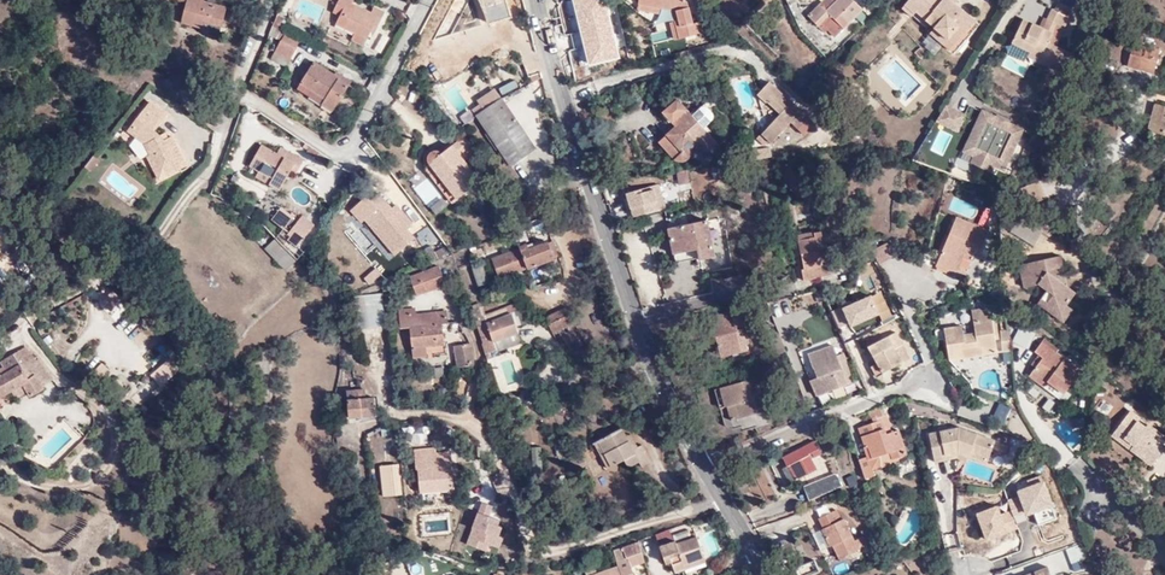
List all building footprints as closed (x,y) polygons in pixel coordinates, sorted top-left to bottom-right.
[(204,24),(221,28),(224,8),(205,4),(205,0),(178,0),(186,1),(181,25),(202,30),(204,24)] [(335,6),(342,9),(336,22),(356,32),(352,40),(363,46),(372,28),(375,30),(385,11),(374,5),(370,11),(355,5),(357,0),(339,0),(335,6)] [(675,40),(692,36),(688,22),(688,17),(685,9),(681,1),(680,0),(633,0),(633,3),(655,8),(668,10),(671,8),(676,17),(671,20),(675,40)] [(827,4),(813,17),(823,27),(826,24),(830,27),(828,30),(831,34),(834,31),(841,38),(868,11),(856,0),(842,0),(831,10),(827,4)] [(827,4),(831,10),(842,0),(830,0),(827,4)] [(874,18),(883,10),(873,0),(856,0),(868,11),(874,18)] [(920,13),(939,28),(953,40),(963,29),(969,34),(981,21),(957,0),(951,0),(914,0),(910,5),(920,13)] [(1068,22),(1075,4),(1065,0),(1060,0),(1058,6),(1054,4),(1050,14),(1068,22)] [(655,8),(633,3),(631,11),(654,15),(655,8)] [(920,13),(910,5),(905,10),(915,19),(920,13)] [(671,8),(668,10),(671,20),(676,17),(671,8)] [(474,51),(481,61),(501,46),(476,9),(456,25),(474,51)] [(278,13),(274,22),(281,26),(286,16),(278,13)] [(1051,40),(1059,45),(1068,22),(1050,14),(1044,25),(1055,30),(1051,40)] [(1040,58),(1042,59),(1059,67),(1068,49),(1059,45),(1051,40),(1055,30),(1044,25),(1026,17),(1016,40),(1034,48),(1043,51),(1040,58)] [(665,22),(670,42),(675,40),(671,20),(665,22)] [(688,22),(692,36),(699,33),(695,20),(688,22)] [(202,30),(226,35),(228,30),(221,28),(204,24),(202,30)] [(933,35),(947,48),(953,40),(939,28),(933,35)] [(295,52),(303,37),(286,29),(278,43),(295,52)] [(953,40),(959,45),(969,34),(963,29),(953,40)] [(578,36),(562,40),(564,48),(580,45),(578,36)] [(271,55),(288,64),(295,52),(278,43),(271,55)] [(1155,51),(1132,44),(1127,65),(1149,72),(1155,51)] [(1034,48),(1031,54),(1040,58),(1043,51),(1034,48)] [(470,54),(478,64),(481,61),(474,51),(470,54)] [(324,103),(337,110),(350,86),(312,64),(299,88),(324,103)] [(532,87),(546,81),(544,75),(531,80),(532,87)] [(779,112),(774,118),(760,134),(772,144),(790,123),(803,135),(815,121),(768,81),(757,95),(763,100),(779,112)] [(460,93),(456,87),(445,98),(457,116),(467,110),(457,96),(460,93)] [(483,107),(500,96),(497,91),(480,102),(483,107)] [(482,123),(507,106),(500,96),(483,107),(475,112),(482,123)] [(763,100),(759,106),(774,118),(779,112),(763,100)] [(672,130),(659,143),(675,160),(683,162),(694,152),(703,162),(716,148),(707,139),(709,137),(701,129),(711,119),(712,117),(712,116),(711,114),(705,108),(703,107),(700,108),(690,117),(684,111),(683,112),(673,101),(658,115),(672,130)] [(141,143),(149,155),(160,178),(183,166),(169,137),(165,138),(164,140),(160,140),(159,135),(153,130),(164,115),(146,103),(130,126),(138,132),(135,138),(141,143)] [(321,107),(334,114),(337,110),(324,103),(321,107)] [(1154,104),(1148,129),(1164,134),(1164,106),(1154,104)] [(537,152),(507,106),(482,123),(510,168),(537,152)] [(473,117),(468,111),(458,118),(463,124),(473,117)] [(988,118),(969,156),(980,162),(982,158),(998,166),(997,169),(1008,175),(1027,136),(1012,129),(1009,134),(1000,129),(1002,124),(988,118)] [(126,131),(135,138),(138,132),(130,126),(126,131)] [(468,162),(481,152),(467,134),(442,153),(439,151),(435,151),(432,152),(430,155),(429,158),(430,161),(431,163),(459,199),(483,182),(468,162)] [(297,173),(281,163),(259,150),(247,169),(257,175),(253,181),(276,195),(287,176),(293,178),(297,173)] [(238,173),(247,158),(235,151),(226,165),(238,173)] [(325,165),(330,159),(324,157),(317,152),(314,157),(325,165)] [(157,180),(160,178),(149,155),(145,158),(157,180)] [(99,160),(94,156),(85,168),(90,172),(99,160)] [(281,163),(297,173),(301,165),(285,156),(281,163)] [(982,158),(980,162),(977,169),(993,177),(997,169),(998,166),(982,158)] [(426,167),(454,204),(459,199),(431,163),(426,167)] [(226,177),(219,175),(212,195),(222,198),(225,189),(223,187),(226,177)] [(1041,198),(1038,183),(1021,187),(1024,202),(1041,198)] [(661,185),(625,193),(632,217),(667,208),(661,185)] [(396,239),(405,232),(413,225),(398,207),(394,210),(379,191),(371,198),(377,206),(373,209),(375,212),(366,219),(374,230),(384,223),(392,235),(396,239)] [(287,221),(278,215),(271,224),(285,235),(295,222),(290,218),(287,221)] [(974,246),(977,239),(981,241),(986,230),(953,215),(934,263),(962,275),(974,246)] [(297,228),(303,221),(299,217),(295,222),(285,235),(289,238),(297,228)] [(702,220),(667,229),(673,254),(694,249),(696,258),(696,261),(711,258),(702,220)] [(300,230),(286,246),(293,251),(312,230),(303,221),(297,228),(300,230)] [(1024,227),(1016,241),(1038,254),(1046,240),(1024,227)] [(397,247),(409,238),(405,232),(396,239),(392,235),(390,238),(397,247)] [(821,233),(799,237),(804,255),(800,256),(806,282),(830,275),(829,266),(823,267),(819,251),(825,250),(821,233)] [(273,243),(263,252),(284,274),(293,265),(273,243)] [(518,254),(491,265),(498,283),(525,273),(526,275),(550,266),(549,261),(554,259),(547,243),(541,246),(540,243),(523,249),(521,247),(516,249),(518,254)] [(434,261),(451,254),(456,251),(451,245),(440,250),(437,244),(428,248),(434,261)] [(886,244),(873,250),(880,264),(893,257),(886,244)] [(694,249),(673,254),(675,263),(696,258),(694,249)] [(1069,321),(1075,313),(1084,299),(1065,287),(1062,278),(1069,276),(1066,264),(1025,275),(1032,298),(1047,294),(1053,298),(1059,301),(1053,311),(1069,321)] [(437,268),(409,279),(415,295),(443,284),(437,268)] [(484,269),(471,273),(476,291),(489,286),(484,269)] [(99,300),(113,313),(121,304),(107,291),(99,300)] [(844,305),(852,325),(878,315),(871,296),(844,305)] [(1073,330),(1082,318),(1075,313),(1069,321),(1053,311),(1059,301),(1053,298),(1044,311),(1073,330)] [(987,304),(969,308),(971,320),(973,331),(963,332),(961,322),(941,326),(947,358),(961,355),(960,345),(980,343),(990,350),(994,349),(987,304)] [(482,345),(479,346),(483,359),(495,355),(492,343),(516,335),(514,330),(523,326),(518,308),(484,318),(481,309),(472,312),(482,345)] [(567,309),(541,321),(549,336),(575,325),(567,309)] [(412,312),(395,313),(397,330),(407,329),(410,359),(422,358),(421,351),(442,349),(440,328),(447,327),(446,315),(413,318),(412,312)] [(737,312),(707,320),(711,338),(717,337),(722,357),(745,352),(739,331),(732,333),(731,329),(743,326),(741,316),(738,316),(737,312)] [(1004,326),(996,328),(998,348),(1007,346),(1004,326)] [(891,348),(901,344),(894,331),(868,344),(881,370),(898,361),(891,348)] [(774,348),(782,344),(778,333),(770,336),(774,348)] [(492,343),(495,355),(519,347),(516,335),(492,343)] [(960,345),(961,355),(990,350),(980,343),(960,345)] [(891,348),(898,361),(908,357),(901,344),(891,348)] [(465,346),(450,348),(452,371),(468,369),(465,346)] [(829,346),(805,356),(815,380),(819,378),(825,393),(850,382),(847,374),(841,376),(834,359),(829,346)] [(1057,390),(1068,397),(1084,374),(1043,346),(1036,355),(1039,358),(1045,362),(1038,373),(1032,381),(1044,390),(1048,384),(1057,390)] [(21,387),(29,400),(43,393),(40,387),(50,382),(37,360),(32,362),(24,350),(0,362),(0,397),(21,387)] [(493,371),(499,386),(518,378),(508,352),(495,357),(499,368),(493,371)] [(841,376),(847,374),(840,356),(834,359),(841,376)] [(1039,358),(1032,368),(1038,373),(1045,362),(1039,358)] [(442,381),(444,368),(434,367),(433,380),(442,381)] [(160,393),(168,386),(154,371),(146,378),(160,393)] [(811,381),(817,396),(825,393),(819,378),(815,380),(811,381)] [(736,407),(740,420),(763,414),(753,381),(714,391),(720,412),(727,409),(736,407)] [(346,417),(376,415),(375,397),(366,397),(366,390),(346,390),(346,417)] [(1052,396),(1063,403),(1068,397),(1057,390),(1052,396)] [(727,409),(731,423),(740,420),(736,407),(727,409)] [(727,409),(720,412),(724,425),(731,423),(727,409)] [(1126,448),(1149,465),(1164,444),(1164,438),(1146,424),(1142,427),(1132,419),(1135,416),(1127,409),(1112,429),(1131,442),(1126,448)] [(866,457),(869,467),(880,464),(877,454),(887,451),(890,457),(903,454),(894,431),(881,434),(877,420),(856,426),(858,436),(855,437),(859,447),(863,446),(866,457)] [(646,466),(655,462),(648,445),(638,449),(627,425),(604,436),(617,466),(630,461),(634,468),(645,464),(646,466)] [(990,447),(993,440),(958,427),(928,433),(934,460),(958,455),(965,457),(978,463),(984,465),(990,447)] [(1131,442),(1112,429),(1108,434),(1126,448),(1131,442)] [(617,466),(604,436),(597,439),(610,469),(617,466)] [(1005,452),(1007,445),(993,440),(990,447),(1005,452)] [(787,466),(792,479),(809,471),(803,459),(814,454),(809,443),(778,458),(783,468),(787,466)] [(438,448),(418,448),(418,471),(422,471),(422,491),(457,491),(458,453),(439,452),(438,448)] [(857,459),(860,470),(869,467),(866,457),(857,459)] [(395,463),(378,464),(380,495),(397,494),(395,463)] [(775,471),(781,484),(792,479),(787,466),(783,468),(775,471)] [(837,474),(805,489),(811,501),(842,485),(837,474)] [(479,502),(465,546),(486,552),(488,546),(499,550),(504,534),(495,531),(498,522),(486,519),(491,506),(479,502)] [(1011,509),(998,514),(996,507),(973,515),(984,546),(1019,534),(1011,509)] [(834,525),(842,521),(838,510),(829,514),(834,525)] [(834,525),(829,514),(818,518),(822,528),(819,529),(828,546),(830,546),(836,560),(861,550),(858,542),(853,544),(842,521),(834,525)] [(665,536),(666,539),(667,541),(689,533),(688,530),(682,532),(682,530),(665,536)] [(677,560),(696,552),(689,533),(667,541),(666,539),(652,544),(658,560),(665,558),(670,571),(680,567),(677,560)] [(944,535),(946,545),(957,543),(955,533),(944,535)] [(778,558),(793,552),(788,540),(773,546),(778,558)] [(607,551),(609,556),(618,553),(616,547),(607,551)] [(620,552),(618,553),(609,556),(610,561),(611,561),(615,574),(628,574),(620,552)] [(677,560),(680,567),(699,559),(696,552),(677,560)] [(580,574),(615,574),(611,561),(610,561),(589,568),(587,561),(577,564),(580,574)] [(1043,562),(1034,564),(1034,565),(1029,567),(1032,573),(1026,574),(1048,574),(1043,562)] [(1029,567),(1018,571),(1019,574),(1026,574),(1032,573),(1029,567)]
